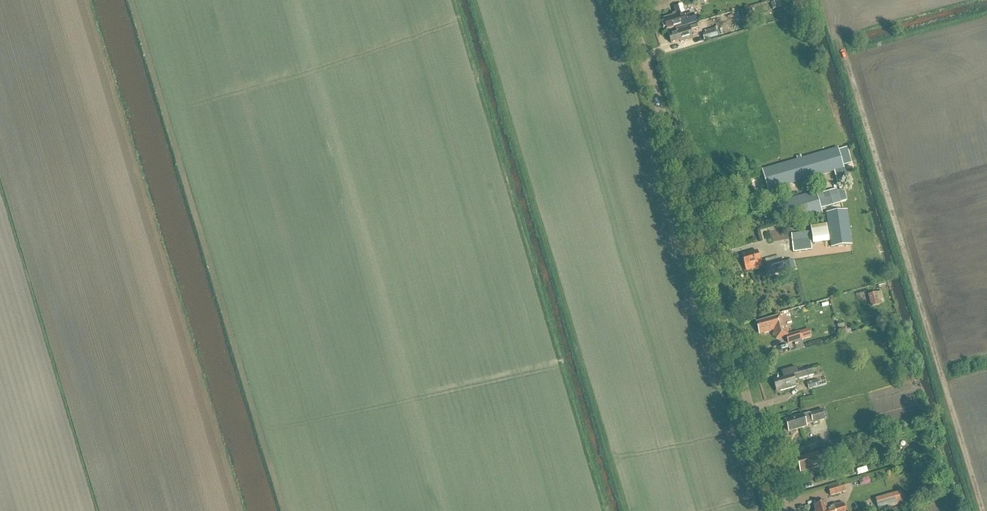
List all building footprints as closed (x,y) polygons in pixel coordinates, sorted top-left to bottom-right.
[(751,10),(742,13),(744,19),(753,16),(751,10)] [(686,17),(685,14),(664,20),(667,31),(675,28),(676,30),(696,24),(693,15),(686,17)] [(697,25),(690,28),(676,32),(677,34),(668,36),(671,45),(679,42),(680,44),(692,40),(689,32),(698,29),(697,25)] [(705,34),(702,35),(704,42),(718,38),(716,32),(717,31),(716,29),(705,32),(705,34)] [(834,172),(844,169),(843,166),(851,164),(847,149),(838,151),(838,148),(801,159),(800,156),(796,157),(797,160),(761,171),(763,176),(767,192),(834,172)] [(838,189),(816,196),(815,192),(777,203),(783,225),(822,213),(821,210),(847,202),(843,189),(839,191),(838,189)] [(830,248),(852,245),(848,211),(826,214),(830,248)] [(812,237),(813,245),(829,243),(827,225),(811,227),(811,234),(812,237)] [(812,237),(811,234),(809,234),(809,233),(791,235),(791,239),(793,253),(811,251),(810,237),(812,237)] [(762,267),(757,252),(742,257),(745,269),(746,272),(762,267)] [(781,260),(765,264),(768,275),(784,271),(781,260)] [(785,263),(787,273),(795,271),(792,261),(785,263)] [(879,301),(877,293),(868,296),(871,308),(880,305),(879,301)] [(773,320),(757,324),(759,333),(762,332),(763,334),(774,331),(776,340),(786,337),(788,345),(801,341),(799,333),(788,336),(785,327),(783,328),(780,317),(773,319),(773,320)] [(843,321),(837,322),(839,331),(840,331),(845,329),(843,321)] [(890,344),(891,353),(899,352),(898,343),(890,344)] [(797,372),(796,368),(789,370),(789,371),(782,373),(784,379),(774,382),(776,391),(780,390),(781,392),(797,387),(795,381),(814,375),(812,368),(797,372)] [(808,390),(826,385),(825,380),(807,385),(808,390)] [(825,421),(823,410),(793,419),(793,420),(786,422),(789,432),(796,430),(796,431),(807,428),(807,426),(825,421)] [(849,456),(846,446),(797,460),(801,473),(821,467),(820,464),(849,456)] [(844,484),(828,489),(830,497),(846,493),(844,484)] [(875,500),(878,510),(883,510),(892,509),(888,496),(875,500)]
